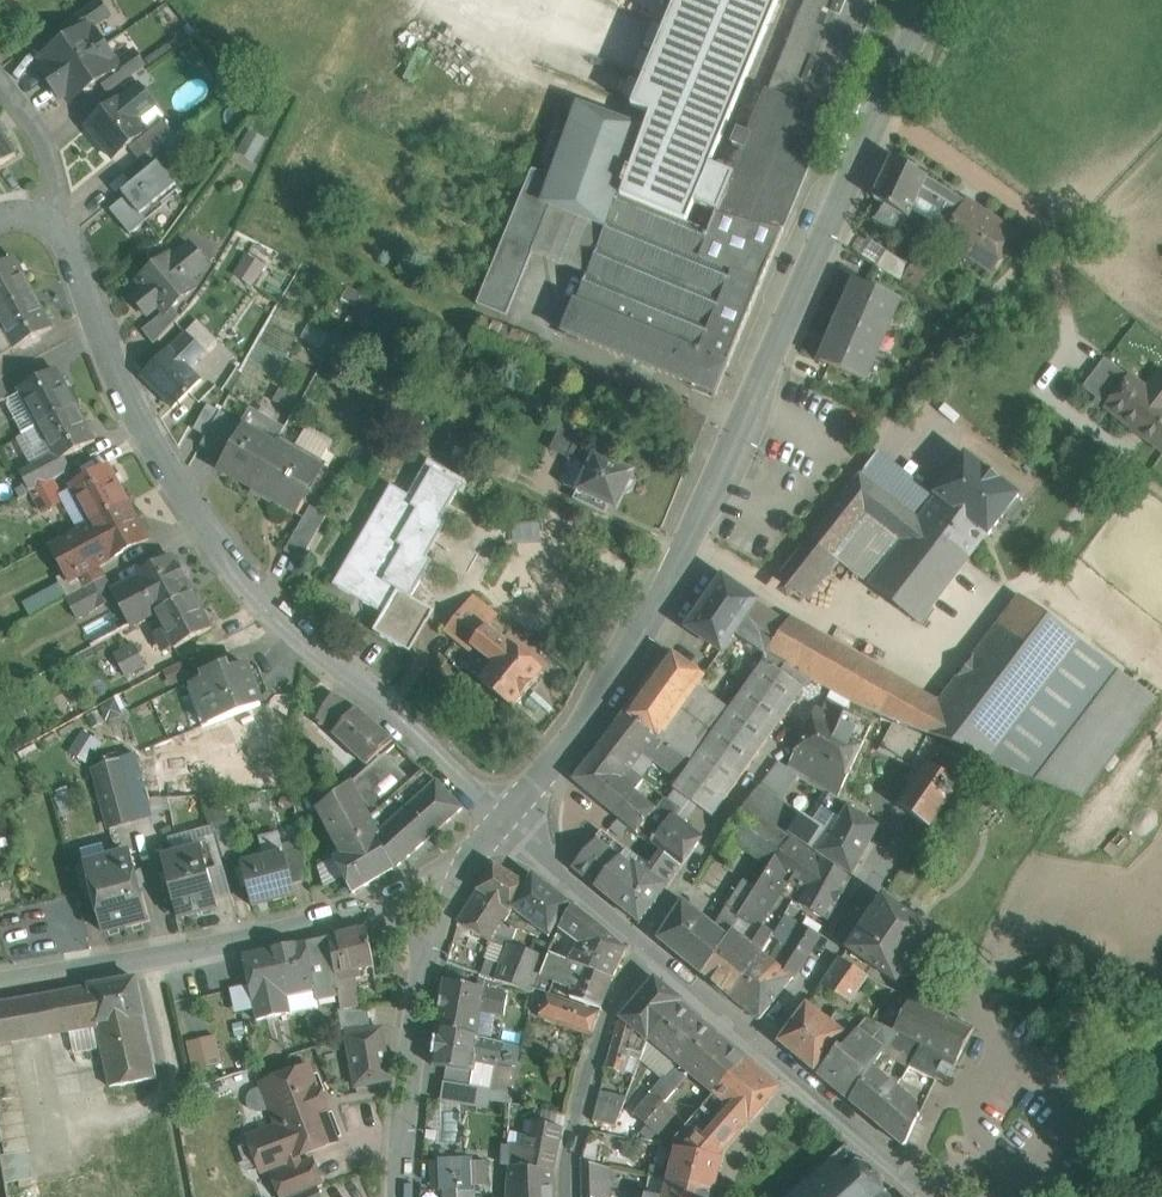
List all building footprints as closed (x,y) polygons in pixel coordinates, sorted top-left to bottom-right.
[(99,0),(63,25),(72,37),(91,24),(93,28),(110,16),(99,0)] [(632,171),(628,170),(623,186),(626,187),(624,193),(619,192),(642,129),(580,106),(554,176),(543,204),(553,208),(534,254),(588,275),(577,303),(576,303),(563,333),(717,395),(830,121),(767,95),(750,138),(744,151),(734,176),(718,214),(717,214),(710,233),(687,224),(695,205),(711,166),(780,0),(677,0),(633,107),(651,115),(632,171)] [(767,95),(830,121),(880,0),(807,0),(767,95)] [(72,37),(41,58),(46,65),(43,72),(51,83),(105,46),(93,28),(91,24),(72,37)] [(105,46),(51,83),(59,95),(66,95),(71,102),(102,81),(120,68),(118,64),(105,46)] [(120,68),(102,81),(110,92),(145,68),(135,52),(118,64),(120,68)] [(122,98),(87,126),(114,159),(149,131),(139,120),(156,106),(142,88),(125,102),(122,98)] [(166,122),(140,143),(149,153),(175,132),(166,122)] [(16,155),(16,154),(15,154),(4,138),(0,131),(0,166),(16,155)] [(175,132),(149,153),(158,164),(159,163),(160,164),(184,144),(175,132)] [(750,138),(739,133),(734,146),(744,151),(750,138)] [(928,179),(893,158),(875,198),(885,205),(908,220),(909,219),(919,198),(928,179)] [(158,164),(123,193),(127,197),(111,210),(131,235),(148,221),(142,214),(168,193),(150,172),(160,164),(159,163),(158,164)] [(711,166),(695,205),(717,214),(718,214),(734,176),(711,166)] [(533,171),(503,243),(533,255),(534,254),(553,208),(543,204),(554,176),(533,171)] [(954,196),(928,179),(919,198),(944,213),(954,196)] [(944,213),(932,231),(944,239),(945,239),(967,203),(966,203),(954,196),(944,213)] [(1017,235),(967,202),(966,203),(967,203),(945,239),(992,270),(1017,235)] [(908,220),(885,205),(875,220),(899,235),(908,220)] [(503,243),(479,303),(478,303),(477,305),(508,317),(533,255),(503,243)] [(158,264),(138,281),(144,288),(133,297),(148,316),(159,307),(164,313),(165,314),(173,307),(198,287),(192,279),(209,266),(191,244),(172,259),(175,263),(164,272),(158,264)] [(911,267),(887,252),(877,267),(901,282),(911,267)] [(233,273),(251,284),(263,264),(246,253),(233,273)] [(0,265),(0,311),(33,293),(14,257),(0,265)] [(901,302),(855,282),(855,283),(855,284),(844,309),(888,328),(899,303),(900,303),(901,302)] [(441,324),(371,284),(368,296),(366,301),(416,329),(454,363),(464,338),(455,333),(441,324)] [(0,311),(0,315),(6,327),(5,328),(16,348),(53,329),(33,293),(0,311)] [(164,313),(143,330),(154,344),(181,316),(173,307),(165,314),(164,313)] [(888,328),(844,309),(833,335),(877,354),(888,328)] [(551,349),(493,324),(492,326),(485,323),(480,326),(473,342),(473,343),(483,348),(481,353),(491,358),(539,378),(551,349)] [(170,349),(142,377),(174,408),(202,380),(190,368),(207,352),(187,332),(170,349)] [(877,354),(833,335),(822,360),(821,360),(821,361),(866,381),(867,379),(866,379),(877,354)] [(477,352),(469,372),(483,377),(491,358),(481,353),(477,352)] [(1106,359),(1083,388),(1108,407),(1131,378),(1106,359)] [(57,370),(20,390),(22,392),(9,399),(7,405),(23,435),(41,425),(76,406),(57,370)] [(1131,378),(1108,407),(1108,408),(1161,450),(1161,373),(1148,391),(1131,378)] [(8,398),(0,382),(0,402),(8,398)] [(302,400),(281,389),(274,401),(295,413),(302,400)] [(208,404),(194,429),(207,436),(221,411),(208,404)] [(76,406),(41,425),(49,440),(48,440),(57,458),(59,461),(64,459),(96,442),(76,406)] [(207,436),(201,446),(225,459),(242,430),(244,425),(221,411),(207,436)] [(564,423),(552,449),(569,458),(575,445),(577,445),(583,433),(564,423)] [(307,429),(294,452),(278,443),(274,448),(251,488),(251,489),(253,490),(253,489),(298,516),(306,503),(300,500),(333,444),(307,429)] [(274,448),(242,430),(225,459),(219,469),(251,488),(274,448)] [(577,445),(575,445),(569,458),(576,461),(565,484),(579,491),(575,499),(598,510),(602,503),(617,510),(625,493),(627,494),(633,492),(637,483),(635,477),(634,476),(635,474),(577,445)] [(1022,496),(966,453),(933,495),(989,538),(1022,496)] [(933,495),(878,454),(783,578),(805,595),(834,557),(840,561),(870,521),(902,545),(872,585),(924,625),(989,538),(933,495)] [(57,458),(44,464),(42,461),(22,472),(32,492),(53,481),(70,471),(64,459),(59,461),(57,458)] [(109,467),(73,487),(84,508),(85,507),(93,522),(128,502),(109,467)] [(416,500),(392,486),(334,585),(384,615),(374,632),(411,653),(435,612),(412,598),(433,562),(427,559),(447,525),(441,522),(461,488),(433,471),(416,500)] [(53,481),(32,492),(43,511),(64,500),(53,481)] [(128,502),(93,522),(101,536),(100,537),(111,558),(110,559),(111,560),(149,539),(129,502),(128,502)] [(311,507),(285,551),(302,561),(328,516),(311,507)] [(540,521),(515,523),(516,543),(541,541),(540,521)] [(902,545),(870,521),(840,561),(872,585),(902,545)] [(93,522),(58,540),(74,569),(95,558),(99,565),(110,559),(111,558),(100,537),(101,536),(93,522)] [(174,557),(137,577),(137,578),(113,591),(117,598),(107,603),(112,611),(123,631),(157,612),(193,593),(174,557)] [(74,569),(57,578),(68,598),(106,577),(99,565),(95,558),(74,569)] [(106,577),(68,598),(79,618),(107,603),(117,598),(113,591),(106,577)] [(788,624),(724,578),(689,628),(722,651),(735,632),(768,655),(769,653),(768,653),(788,624)] [(21,600),(28,614),(64,596),(57,582),(21,600)] [(193,593),(157,612),(165,627),(164,627),(175,648),(212,629),(193,593)] [(940,704),(792,619),(788,624),(768,653),(769,653),(816,680),(824,685),(852,701),(988,759),(989,758),(1079,640),(1021,596),(940,704)] [(473,597),(446,631),(471,652),(475,648),(473,646),(488,627),(489,628),(498,617),(473,597)] [(112,611),(82,627),(93,647),(123,631),(112,611)] [(489,628),(488,627),(473,646),(475,648),(495,664),(480,683),(514,710),(544,672),(489,628)] [(1079,640),(989,758),(1037,779),(1120,670),(1079,640)] [(136,645),(115,656),(126,676),(146,665),(136,645)] [(671,652),(627,713),(660,737),(697,687),(705,676),(671,652)] [(694,762),(675,790),(713,817),(804,688),(766,661),(730,712),(694,762)] [(169,682),(187,677),(182,663),(164,669),(169,682)] [(227,664),(205,673),(207,679),(188,687),(203,727),(262,704),(247,664),(229,671),(227,664)] [(1120,670),(1037,779),(1083,799),(1159,700),(1120,670)] [(816,680),(803,698),(813,703),(820,692),(824,685),(816,680)] [(730,712),(697,687),(660,737),(693,761),(694,762),(730,712)] [(105,700),(112,715),(130,707),(123,691),(105,700)] [(830,697),(820,692),(813,703),(823,709),(829,699),(830,697)] [(357,708),(333,693),(316,720),(320,723),(319,725),(321,726),(323,724),(335,732),(357,708)] [(822,711),(817,708),(789,766),(814,780),(840,731),(845,715),(847,708),(829,699),(823,709),(822,711)] [(375,723),(357,708),(335,732),(333,734),(367,766),(395,741),(375,723)] [(660,737),(627,713),(626,714),(599,747),(600,748),(600,747),(631,772),(631,771),(640,778),(654,760),(681,780),(693,761),(660,737)] [(871,727),(845,715),(840,731),(864,743),(871,727)] [(893,723),(879,752),(912,768),(928,738),(893,723)] [(864,743),(840,731),(814,780),(838,796),(864,743)] [(77,732),(72,752),(85,755),(90,735),(77,732)] [(976,760),(928,738),(912,768),(922,774),(899,807),(930,828),(960,785),(976,760)] [(631,772),(600,747),(600,748),(575,780),(638,832),(639,832),(666,798),(643,781),(640,778),(631,771),(631,772)] [(386,753),(353,782),(372,818),(382,809),(381,808),(412,780),(386,753)] [(121,758),(94,768),(110,827),(137,820),(121,758)] [(785,792),(798,772),(777,759),(765,778),(785,792)] [(412,780),(381,808),(382,809),(372,818),(380,834),(378,836),(396,869),(463,809),(438,783),(437,783),(424,770),(412,780)] [(321,808),(319,809),(343,854),(334,859),(344,877),(353,894),(396,869),(378,836),(380,834),(372,818),(353,782),(321,808)] [(879,827),(830,796),(819,814),(837,826),(832,833),(760,787),(746,806),(778,828),(778,827),(813,850),(813,849),(833,863),(853,875),(879,827)] [(312,796),(297,807),(300,823),(319,809),(321,808),(312,796)] [(679,808),(666,798),(639,832),(683,865),(703,837),(674,815),(679,808)] [(792,839),(745,807),(724,836),(715,850),(734,862),(743,849),(772,868),(792,839)] [(662,852),(652,866),(641,858),(639,861),(603,832),(573,868),(640,923),(657,901),(682,867),(662,852)] [(216,836),(200,840),(202,848),(203,848),(210,873),(225,869),(216,836)] [(823,862),(792,839),(772,868),(786,878),(804,890),(797,903),(828,920),(851,879),(823,862)] [(202,848),(163,859),(178,918),(219,907),(210,873),(203,848),(202,848)] [(304,849),(286,853),(294,883),(309,879),(304,849)] [(286,853),(242,865),(253,907),(297,895),(294,883),(286,853)] [(132,854),(109,861),(108,858),(85,865),(103,932),(126,926),(127,928),(150,922),(132,854)] [(344,877),(334,859),(316,868),(326,887),(344,877)] [(495,865),(459,922),(492,943),(509,949),(509,948),(517,929),(504,924),(514,909),(528,886),(527,885),(495,865)] [(758,890),(742,916),(757,925),(760,921),(764,924),(773,908),(769,906),(786,878),(772,868),(758,890)] [(571,904),(534,875),(527,885),(528,886),(514,909),(550,937),(571,904)] [(745,882),(715,928),(684,903),(660,939),(704,976),(734,930),(733,930),(742,916),(758,890),(745,882)] [(883,897),(847,949),(898,984),(934,932),(883,897)] [(595,923),(574,906),(560,930),(581,945),(571,962),(583,967),(614,979),(627,951),(595,923)] [(763,953),(763,954),(732,998),(745,1008),(779,966),(778,965),(790,946),(802,924),(786,916),(774,935),(772,939),(781,943),(771,960),(763,953)] [(757,925),(742,916),(733,930),(734,930),(753,946),(764,929),(764,924),(760,921),(757,925)] [(779,966),(745,1008),(760,1020),(794,978),(807,959),(820,936),(802,924),(790,946),(778,965),(779,966)] [(368,928),(330,937),(340,996),(342,1010),(360,1008),(355,979),(348,980),(346,972),(375,967),(368,928)] [(552,942),(517,929),(509,948),(545,962),(552,942)] [(753,946),(734,930),(704,976),(732,998),(763,954),(763,953),(771,940),(772,939),(774,935),(764,929),(753,946)] [(307,943),(263,952),(274,1000),(288,997),(292,1013),(319,1008),(318,1001),(340,996),(330,937),(307,943)] [(545,962),(509,948),(509,949),(496,980),(503,983),(532,995),(545,962)] [(274,1000),(263,952),(244,956),(258,1020),(292,1013),(288,997),(274,1000)] [(571,962),(551,954),(543,974),(575,987),(576,987),(583,967),(571,962)] [(868,976),(841,958),(822,987),(850,1002),(868,976)] [(614,979),(583,967),(576,987),(575,987),(571,998),(602,1009),(614,979)] [(496,980),(481,975),(478,987),(485,989),(485,990),(501,994),(503,983),(496,980)] [(655,978),(621,1019),(607,1068),(624,1074),(630,1050),(644,1055),(649,1042),(650,1041),(649,1040),(680,1004),(681,1004),(683,1001),(655,978)] [(136,979),(91,987),(91,988),(98,1024),(143,1016),(136,979)] [(478,987),(445,979),(438,1027),(477,1036),(480,1018),(491,1020),(492,1013),(505,1016),(508,995),(501,994),(485,990),(485,989),(478,987)] [(963,990),(946,982),(940,994),(957,1001),(963,990)] [(91,988),(42,996),(49,1036),(71,1032),(99,1028),(98,1024),(91,988)] [(940,994),(931,989),(924,1005),(950,1017),(957,1001),(940,994)] [(600,1014),(536,990),(532,1004),(544,1008),(541,1018),(591,1037),(600,1014)] [(0,1003),(0,1044),(11,1043),(49,1036),(42,996),(0,1003)] [(924,1005),(910,998),(894,1031),(897,1032),(922,1045),(911,1064),(910,1065),(937,1079),(947,1084),(948,1082),(947,1082),(949,1078),(948,1077),(953,1067),(955,1068),(957,1063),(957,1064),(965,1049),(965,1048),(967,1043),(968,1043),(976,1029),(950,1017),(924,1005)] [(544,1008),(532,1004),(530,1014),(541,1018),(544,1008)] [(680,1004),(649,1040),(650,1041),(681,1066),(669,1081),(678,1088),(690,1074),(686,1071),(717,1035),(681,1004),(680,1004)] [(830,1022),(808,1005),(780,1042),(815,1072),(845,1033),(844,1033),(850,1022),(837,1014),(830,1022)] [(369,1010),(343,1013),(345,1026),(371,1023),(369,1010)] [(143,1016),(98,1024),(99,1028),(71,1032),(75,1053),(98,1049),(99,1053),(104,1052),(111,1087),(157,1079),(143,1016)] [(867,1019),(843,1050),(839,1047),(819,1075),(836,1089),(873,1041),(884,1026),(867,1019)] [(382,1029),(362,1033),(361,1027),(347,1030),(357,1086),(391,1080),(382,1029)] [(477,1036),(438,1027),(432,1065),(447,1067),(475,1072),(472,1086),(492,1090),(497,1066),(498,1066),(504,1043),(477,1036)] [(922,1045),(897,1032),(887,1047),(911,1064),(922,1045)] [(191,1066),(221,1062),(217,1034),(187,1038),(191,1066)] [(717,1035),(686,1071),(690,1074),(715,1095),(715,1096),(746,1059),(717,1035)] [(873,1041),(836,1089),(850,1101),(873,1067),(884,1050),(873,1041)] [(0,1045),(0,1133),(4,1156),(1,1156),(6,1183),(32,1179),(27,1152),(30,1151),(11,1043),(0,1045)] [(521,1047),(504,1043),(498,1066),(510,1070),(511,1066),(516,1067),(520,1053),(521,1047)] [(706,1137),(700,1131),(683,1150),(722,1159),(724,1154),(750,1125),(781,1089),(746,1059),(715,1096),(731,1109),(706,1137)] [(937,1079),(910,1065),(902,1079),(930,1094),(937,1079)] [(308,1066),(263,1084),(264,1087),(254,1091),(250,1094),(249,1098),(248,1102),(249,1106),(252,1110),(256,1112),(260,1113),(273,1108),(280,1127),(249,1139),(261,1172),(289,1161),(291,1168),(301,1164),(298,1157),(337,1142),(324,1108),(328,1106),(322,1091),(318,1093),(308,1066)] [(475,1072),(447,1067),(445,1082),(472,1086),(475,1072)] [(873,1067),(850,1101),(876,1123),(897,1087),(873,1067)] [(666,1078),(635,1116),(647,1125),(665,1104),(678,1088),(669,1081),(666,1078)] [(918,1104),(897,1087),(876,1123),(905,1146),(908,1143),(921,1115),(918,1104)] [(628,1097),(601,1091),(593,1121),(616,1126),(628,1097)] [(715,1095),(670,1147),(676,1149),(683,1150),(700,1131),(706,1137),(731,1109),(715,1096),(715,1095)] [(665,1104),(647,1125),(658,1135),(676,1113),(665,1104)] [(458,1189),(458,1196),(488,1196),(484,1108),(485,1108),(484,1106),(482,1105),(469,1105),(472,1160),(473,1188),(458,1189)] [(563,1128),(533,1122),(527,1150),(513,1147),(512,1166),(555,1172),(563,1128)] [(513,1147),(505,1146),(504,1165),(510,1166),(512,1166),(513,1147)] [(821,1171),(818,1168),(816,1169),(819,1173),(807,1183),(804,1180),(802,1182),(805,1185),(793,1195),(790,1192),(788,1194),(791,1196),(902,1196),(894,1188),(889,1193),(886,1192),(883,1181),(885,1179),(884,1176),(881,1178),(874,1170),(875,1168),(873,1166),(871,1168),(860,1164),(860,1160),(859,1160),(857,1155),(859,1154),(857,1152),(855,1153),(848,1149),(847,1146),(844,1146),(845,1150),(835,1159),(832,1155),(830,1157),(833,1160),(821,1171)] [(666,1169),(653,1166),(650,1178),(655,1179),(715,1192),(723,1159),(722,1159),(683,1150),(676,1149),(670,1174),(665,1173),(666,1169)] [(273,1175),(282,1196),(297,1196),(318,1188),(324,1186),(313,1159),(291,1168),(273,1175)] [(472,1160),(457,1160),(458,1189),(473,1188),(472,1160)] [(583,1162),(584,1196),(586,1196),(606,1196),(606,1168),(583,1162)] [(510,1166),(508,1196),(556,1196),(555,1172),(512,1166),(510,1166)] [(655,1179),(651,1196),(646,1195),(645,1196),(714,1196),(715,1192),(655,1179)] [(297,1196),(322,1196),(318,1188),(297,1196)]
